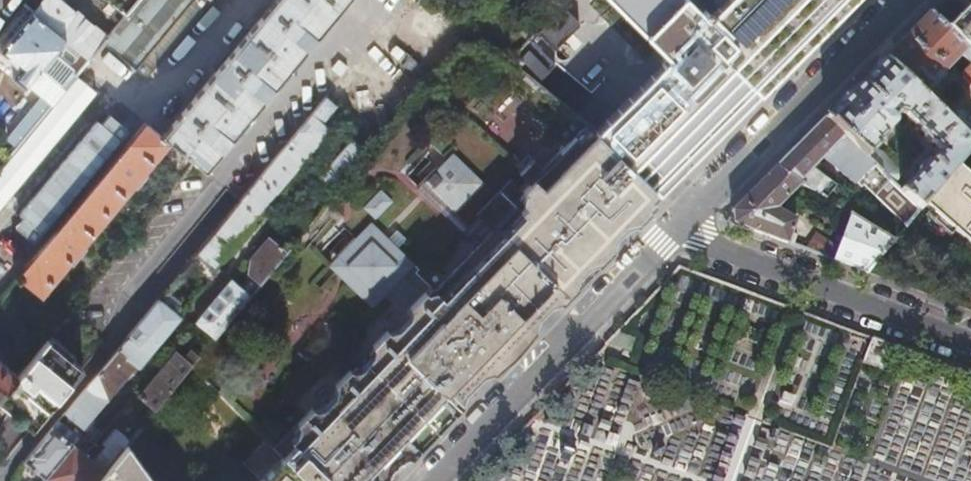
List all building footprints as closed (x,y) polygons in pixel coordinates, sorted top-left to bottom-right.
[(27,110),(38,120),(102,42),(106,38),(60,0),(43,0),(24,23),(1,52),(21,70),(13,79),(24,89),(29,84),(40,94),(27,110)] [(124,15),(137,0),(107,0),(124,15)] [(596,132),(663,198),(698,163),(813,47),(859,0),(726,0),(712,15),(670,57),(631,97),(596,132)] [(670,57),(712,15),(708,11),(704,15),(688,0),(610,0),(670,57)] [(578,21),(561,5),(536,32),(554,50),(578,26),(578,21)] [(969,7),(947,29),(970,53),(970,5),(969,7)] [(931,13),(886,58),(923,95),(933,84),(937,84),(945,77),(944,73),(962,55),(970,64),(964,70),(963,77),(970,85),(970,53),(947,29),(931,13)] [(528,41),(509,60),(537,83),(556,63),(529,39),(528,41)] [(828,116),(922,208),(925,205),(957,167),(970,150),(970,142),(947,119),(923,95),(886,58),(828,116)] [(964,110),(957,109),(947,119),(970,142),(970,117),(964,110)] [(266,197),(330,130),(313,113),(249,181),(266,197)] [(828,116),(778,167),(802,183),(827,198),(836,184),(814,166),(824,156),(855,183),(864,175),(911,221),(922,208),(828,116)] [(168,143),(160,136),(144,122),(56,230),(17,277),(42,297),(70,262),(72,263),(85,247),(84,246),(133,186),(134,187),(145,174),(143,173),(168,143)] [(542,185),(534,194),(523,183),(484,222),(501,239),(442,297),(376,231),(335,272),(376,313),(411,279),(431,298),(420,310),(424,315),(419,320),(422,322),(410,333),(408,331),(401,337),(397,334),(385,345),(382,348),(386,353),(380,358),(382,361),(370,372),(368,370),(363,375),(360,372),(343,387),(347,391),(342,396),(344,398),(337,405),(329,413),(326,411),(322,415),(320,412),(279,452),(308,480),(390,480),(402,469),(454,414),(506,360),(610,253),(663,198),(596,132),(542,185)] [(338,192),(369,155),(351,140),(317,181),(335,196),(338,192)] [(453,152),(424,182),(455,212),(484,183),(453,152)] [(835,260),(869,273),(895,241),(857,217),(851,214),(839,246),(817,233),(810,243),(797,237),(798,234),(792,232),(797,220),(777,208),(802,183),(778,167),(734,211),(735,223),(763,233),(835,260)] [(925,205),(947,224),(970,246),(970,178),(957,167),(925,205)] [(381,189),(363,208),(376,220),(394,201),(381,189)] [(857,217),(895,241),(905,229),(866,203),(857,217)] [(261,286),(288,253),(272,240),(252,264),(251,277),(240,288),(231,280),(196,322),(216,339),(241,309),(251,297),(261,286)] [(215,267),(197,253),(191,261),(213,279),(219,271),(215,267)] [(138,367),(180,318),(158,300),(117,350),(134,364),(138,367)] [(881,340),(873,337),(864,362),(882,369),(892,344),(881,340)] [(17,375),(1,395),(20,412),(36,425),(83,369),(47,339),(17,375)] [(134,364),(117,350),(71,406),(76,411),(78,412),(82,411),(84,410),(91,401),(91,394),(92,392),(107,397),(134,364)] [(194,366),(200,358),(191,351),(185,358),(177,352),(140,397),(157,411),(187,374),(194,366)] [(1,395),(17,375),(0,361),(0,396),(1,395)] [(210,383),(194,366),(187,374),(204,390),(210,383)] [(220,392),(231,403),(244,387),(233,377),(220,392)] [(53,428),(25,461),(31,467),(37,472),(45,478),(74,445),(79,438),(59,421),(53,428)] [(129,444),(132,441),(116,428),(103,444),(105,447),(93,461),(86,455),(64,480),(98,480),(129,444)] [(279,452),(266,439),(243,463),(261,480),(308,480),(279,452)] [(129,444),(98,480),(156,480),(129,444)] [(86,455),(74,445),(45,478),(49,480),(64,480),(86,455)] [(594,464),(584,464),(584,459),(552,460),(552,480),(594,480),(594,464)]
